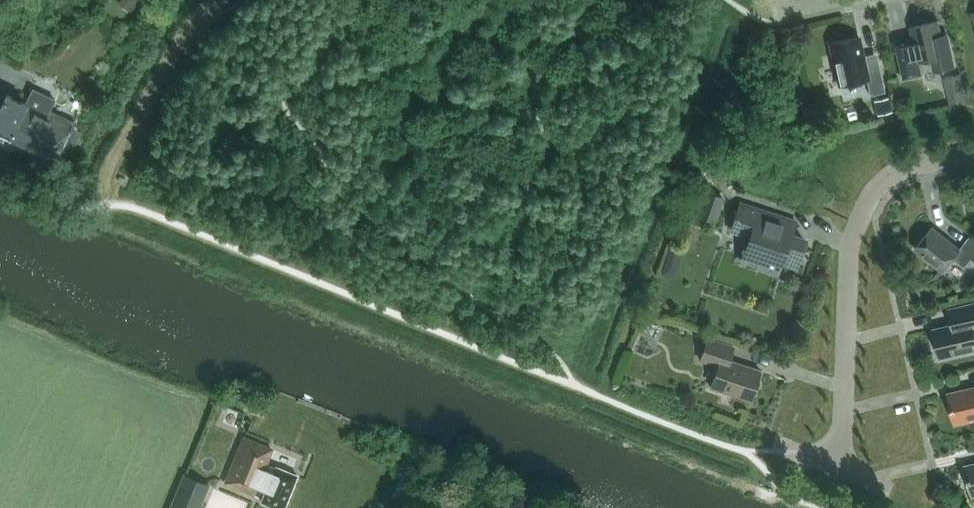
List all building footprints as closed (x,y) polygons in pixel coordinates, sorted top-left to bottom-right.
[(118,4),(128,12),(138,0),(121,0),(118,4)] [(950,43),(944,45),(938,20),(911,27),(913,37),(894,41),(902,78),(921,74),(919,62),(935,58),(938,70),(955,66),(950,43)] [(831,43),(830,44),(839,85),(859,81),(862,97),(885,92),(876,52),(863,55),(859,37),(858,37),(858,39),(831,45),(831,43)] [(950,72),(956,95),(969,91),(964,69),(950,72)] [(72,126),(47,114),(54,100),(32,89),(25,103),(7,94),(0,108),(0,132),(15,140),(14,141),(17,149),(24,152),(31,149),(32,148),(56,159),(72,126)] [(891,113),(888,98),(874,101),(878,116),(891,113)] [(723,196),(688,185),(680,210),(715,221),(723,196)] [(795,223),(796,221),(740,203),(731,230),(752,237),(747,251),(761,255),(757,267),(776,273),(779,262),(795,266),(804,239),(783,232),(787,220),(795,223)] [(970,236),(960,249),(933,227),(915,249),(943,271),(954,257),(965,266),(972,258),(973,260),(973,239),(970,236)] [(669,248),(667,253),(675,255),(682,252),(684,246),(671,242),(669,248)] [(948,309),(952,324),(934,329),(941,358),(973,350),(973,303),(948,309)] [(750,400),(760,370),(729,360),(733,346),(708,338),(700,360),(717,366),(710,387),(750,400)] [(949,393),(956,424),(973,420),(973,387),(949,393)] [(210,440),(230,443),(234,413),(215,410),(210,440)] [(266,464),(272,450),(245,439),(227,483),(247,492),(249,485),(266,492),(262,503),(275,507),(284,507),(298,476),(276,467),(276,468),(266,464)] [(966,465),(973,496),(973,463),(966,465)] [(170,507),(199,507),(209,484),(184,474),(170,507)]
